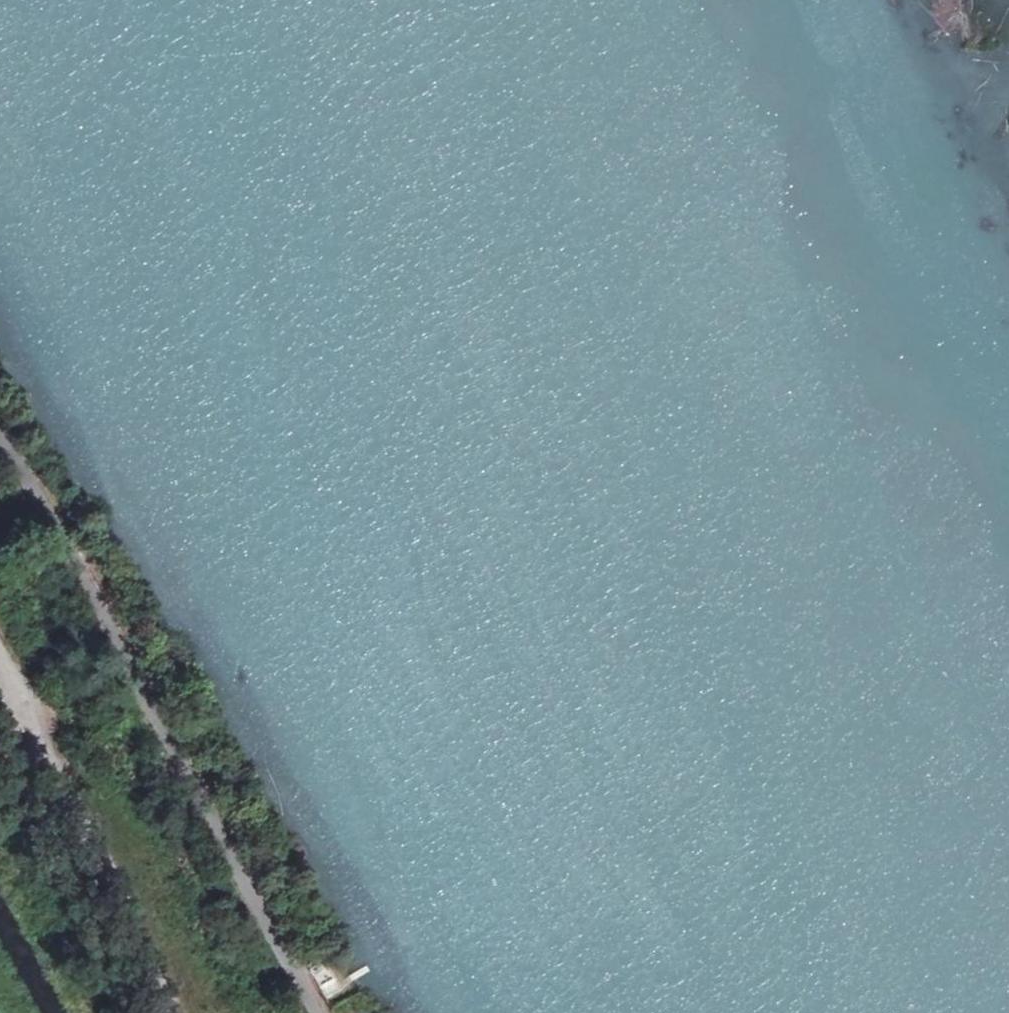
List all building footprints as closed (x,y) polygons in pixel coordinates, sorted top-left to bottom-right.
[(320,989),(324,986),(333,982),(323,963),(313,969),(310,970),(320,989)]
